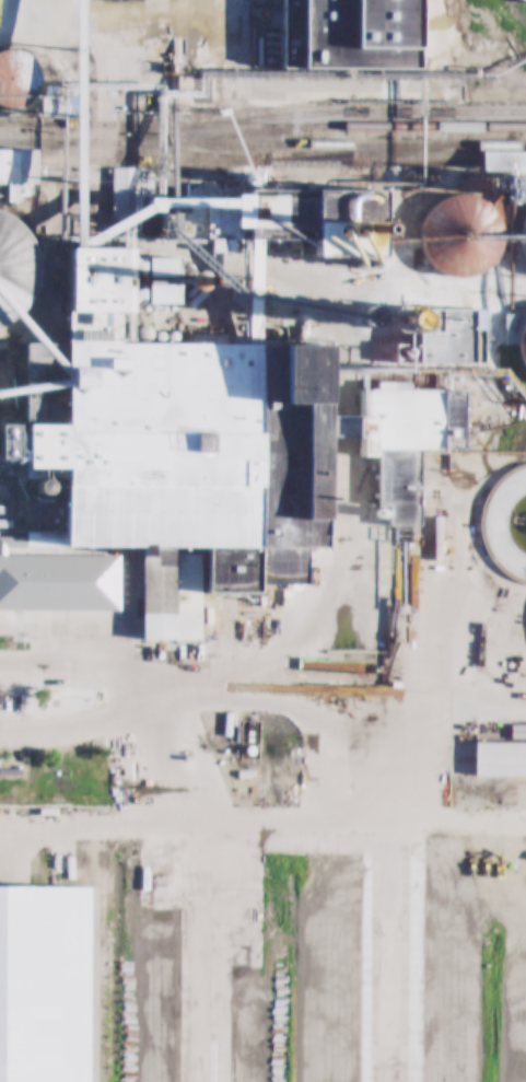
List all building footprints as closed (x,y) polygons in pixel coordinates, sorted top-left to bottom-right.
[(279,69),(279,0),(422,0),(422,69),(279,69)] [(15,107),(25,103),(34,96),(39,88),(40,77),(39,68),(35,59),(28,53),(20,48),(10,46),(1,48),(0,49),(0,105),(4,107),(15,107)] [(259,188),(409,189),(409,258),(339,258),(339,230),(259,230),(259,188)] [(454,275),(468,276),(482,270),(493,261),(500,248),(503,234),(501,222),(495,210),(486,201),(475,195),(461,193),(448,195),(437,201),(428,210),(422,221),(420,234),(422,248),(430,261),(441,270),(454,275)] [(4,323),(22,309),(33,290),(36,268),(33,248),(24,231),(10,217),(0,212),(0,324),(4,323)] [(72,548),(72,470),(24,470),(25,342),(72,342),(72,248),(185,248),(185,342),(349,344),(349,388),(469,389),(468,450),(419,450),(419,524),(376,524),(376,450),(349,450),(349,549),(312,549),(312,585),(268,585),(268,593),(214,593),(214,548),(195,548),(195,615),(138,614),(138,548),(72,548)] [(506,312),(525,313),(525,319),(523,324),(518,334),(517,344),(505,344),(506,312)] [(523,324),(518,334),(517,344),(519,358),(525,370),(525,319),(523,324)] [(371,321),(490,322),(490,363),(371,363),(371,321)] [(17,582),(0,582),(0,534),(17,534),(17,582)] [(124,556),(124,591),(39,591),(39,556),(124,556)] [(12,616),(0,616),(0,592),(12,592),(12,616)] [(479,743),(525,743),(525,778),(479,778),(479,743)] [(87,887),(87,1081),(0,1081),(0,887),(10,887),(87,887)]
